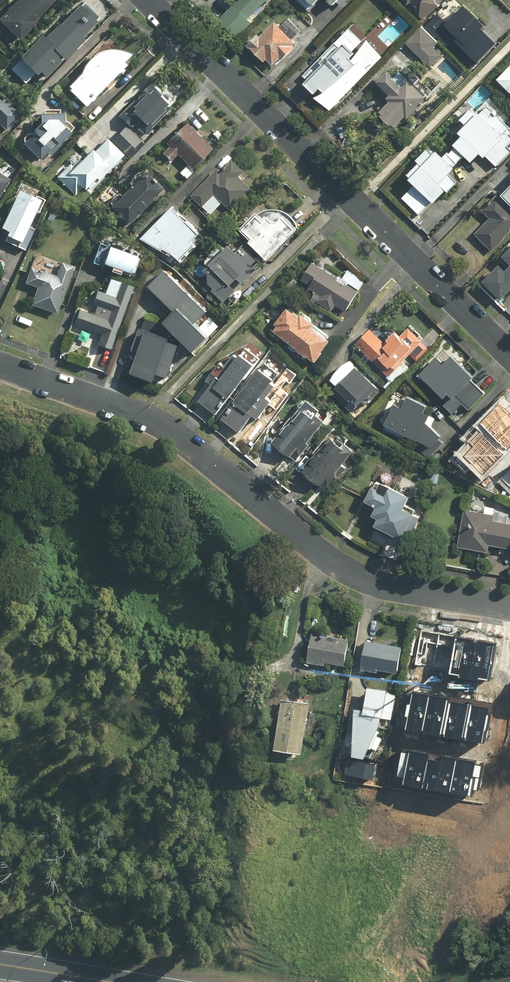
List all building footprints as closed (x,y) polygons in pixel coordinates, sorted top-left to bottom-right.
[(1,17),(23,38),(40,21),(37,19),(56,0),(18,0),(1,17)] [(221,17),(240,36),(254,21),(251,18),(269,0),(238,0),(221,17)] [(312,10),(322,0),(301,0),(312,10)] [(410,4),(413,2),(424,18),(448,2),(447,0),(407,0),(410,4)] [(46,32),(22,56),(40,73),(43,70),(49,75),(88,36),(86,34),(101,18),(84,2),(64,22),(63,21),(49,36),(46,32)] [(470,60),(476,66),(503,40),(488,25),(490,23),(470,2),(450,21),(441,12),(429,24),(466,63),(470,60)] [(301,41),(280,19),(264,34),(262,32),(250,44),(267,61),(270,58),(277,64),(285,57),(286,58),(300,45),(298,44),(301,41)] [(424,25),(408,42),(433,66),(445,54),(437,46),(442,41),(424,25)] [(353,26),(306,74),(311,79),(308,82),(319,93),(322,89),(337,105),(384,57),(353,26)] [(72,84),(76,88),(73,91),(88,105),(131,62),(128,59),(136,51),(126,47),(116,46),(106,49),(97,54),(90,61),(85,71),(72,84)] [(384,110),(400,125),(410,114),(412,117),(432,96),(413,78),(407,84),(398,75),(399,73),(393,67),(380,80),(394,94),(391,97),(394,99),(384,110)] [(501,77),(509,86),(509,68),(501,77)] [(152,82),(120,114),(131,126),(134,123),(147,135),(177,106),(152,82)] [(8,129),(24,113),(6,96),(4,99),(1,96),(0,97),(0,126),(3,123),(8,129)] [(403,197),(420,215),(437,199),(438,201),(452,188),(453,190),(464,180),(455,171),(461,166),(458,163),(470,153),(477,160),(486,151),(499,165),(509,154),(509,114),(496,100),(484,112),(478,105),(465,117),(471,123),(464,129),(469,134),(460,142),(461,143),(449,154),(444,148),(438,153),(431,147),(419,159),(421,161),(409,173),(418,183),(403,197)] [(42,118),(22,137),(39,157),(48,149),(51,152),(72,132),(64,123),(64,110),(42,112),(42,118)] [(215,147),(188,121),(168,142),(172,146),(166,152),(174,160),(180,154),(195,168),(215,147)] [(73,163),(59,177),(77,195),(85,186),(90,191),(127,154),(110,137),(97,149),(96,148),(83,160),(81,157),(74,164),(73,163)] [(218,194),(234,211),(257,189),(244,175),(248,171),(237,159),(225,170),(222,167),(193,194),(204,206),(218,194)] [(147,169),(113,205),(131,222),(165,186),(147,169)] [(12,179),(0,171),(0,198),(12,179)] [(44,197),(22,188),(5,226),(11,229),(9,233),(25,240),(44,197)] [(477,233),(495,250),(508,237),(507,236),(509,233),(509,204),(499,193),(484,208),(493,217),(477,233)] [(204,232),(178,205),(143,238),(179,256),(184,262),(202,245),(197,239),(204,232)] [(281,208),(272,207),(263,211),(262,210),(244,227),(255,238),(254,239),(272,258),(279,252),(303,227),(297,217),(290,211),(281,208)] [(476,209),(465,220),(472,227),(483,216),(476,209)] [(240,249),(234,242),(208,269),(213,274),(208,279),(230,300),(242,288),(236,283),(244,276),(249,281),(262,267),(257,262),(260,259),(245,244),(240,249)] [(141,253),(113,244),(107,261),(116,264),(114,269),(123,272),(125,268),(135,271),(141,253)] [(39,286),(33,303),(59,313),(77,265),(64,260),(59,274),(34,265),(28,282),(39,286)] [(338,304),(348,310),(366,282),(350,271),(346,277),(342,275),(341,276),(316,261),(304,280),(313,285),(312,287),(323,294),(319,300),(335,310),(338,304)] [(505,263),(488,280),(506,298),(509,294),(509,269),(505,263)] [(175,306),(164,317),(195,348),(211,332),(198,319),(208,310),(166,269),(151,283),(175,306)] [(100,343),(113,348),(136,285),(113,276),(108,291),(99,288),(93,303),(99,305),(96,314),(82,309),(76,323),(103,333),(100,343)] [(282,324),(278,329),(319,360),(335,338),(318,326),(320,323),(306,312),(304,315),(292,306),(280,323),(282,324)] [(142,349),(135,370),(159,378),(161,371),(170,374),(181,342),(170,338),(171,333),(141,323),(133,346),(142,349)] [(373,328),(358,342),(391,376),(427,341),(412,326),(404,334),(399,329),(387,342),(373,328)] [(213,384),(201,400),(222,416),(265,359),(249,347),(243,355),(237,351),(228,363),(225,360),(209,381),(213,384)] [(441,354),(424,372),(450,397),(445,402),(455,412),(465,402),(472,408),(488,392),(475,380),(480,375),(458,353),(449,362),(441,354)] [(265,364),(224,418),(243,431),(257,412),(263,417),(277,399),(269,393),(281,377),(265,364)] [(334,390),(355,411),(382,385),(362,364),(334,390)] [(413,394),(408,405),(400,402),(387,430),(409,440),(411,434),(423,439),(424,438),(437,444),(447,434),(443,432),(432,420),(435,413),(430,410),(433,403),(413,394)] [(311,398),(275,440),(299,461),(315,443),(312,440),(330,420),(322,413),(325,409),(311,398)] [(481,423),(506,449),(509,445),(509,413),(501,404),(481,423)] [(340,470),(358,448),(337,431),(305,470),(328,489),(343,472),(340,470)] [(473,447),(466,455),(483,472),(500,454),(478,432),(468,443),(473,447)] [(383,516),(379,524),(408,538),(420,511),(409,506),(415,494),(386,481),(384,486),(378,483),(370,499),(382,505),(377,514),(383,516)] [(460,546),(491,551),(492,544),(509,547),(509,523),(496,520),(497,513),(467,508),(460,546)] [(424,629),(418,662),(451,668),(450,673),(489,681),(497,644),(424,629)] [(349,663),(353,637),(313,632),(309,661),(329,664),(329,660),(349,663)] [(367,639),(363,668),(381,671),(381,668),(402,671),(406,644),(367,639)] [(347,751),(372,755),(385,723),(386,717),(395,718),(398,694),(392,693),(392,688),(371,685),(369,708),(359,707),(358,722),(349,720),(345,748),(345,750),(347,751)] [(414,693),(408,729),(485,741),(490,708),(450,702),(450,699),(414,693)] [(307,752),(313,701),(284,698),(279,749),(307,752)] [(411,751),(404,782),(468,796),(475,763),(444,756),(442,762),(429,759),(430,755),(411,751)]
